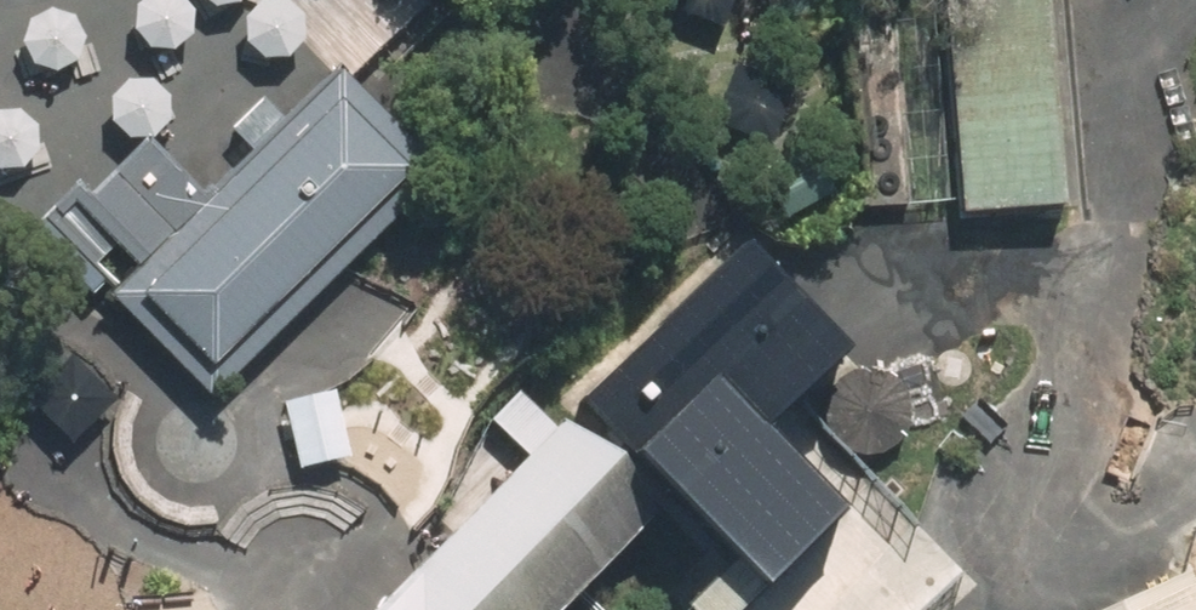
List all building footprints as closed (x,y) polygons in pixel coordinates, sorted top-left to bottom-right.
[(1049,0),(945,0),(962,198),(1066,189),(1049,0)] [(159,115),(31,234),(100,298),(109,289),(211,402),(354,274),(464,176),(425,132),(375,76),(348,47),(213,173),(159,115)] [(766,168),(793,214),(841,186),(814,140),(766,168)] [(782,574),(861,496),(781,414),(865,332),(766,232),(602,392),(782,574)] [(34,393),(75,437),(122,394),(82,350),(34,393)] [(835,430),(844,442),(858,449),(873,452),(888,450),(902,443),(912,431),(917,417),(918,402),(913,387),(903,375),(890,367),(877,364),(864,365),(851,370),(841,378),(834,389),(830,402),(830,415),(835,430)] [(355,451),(340,386),(289,398),(304,463),(355,451)] [(661,514),(559,417),(374,609),(569,609),(661,514)] [(1181,578),(1109,609),(1195,609),(1195,571),(1181,578)]
